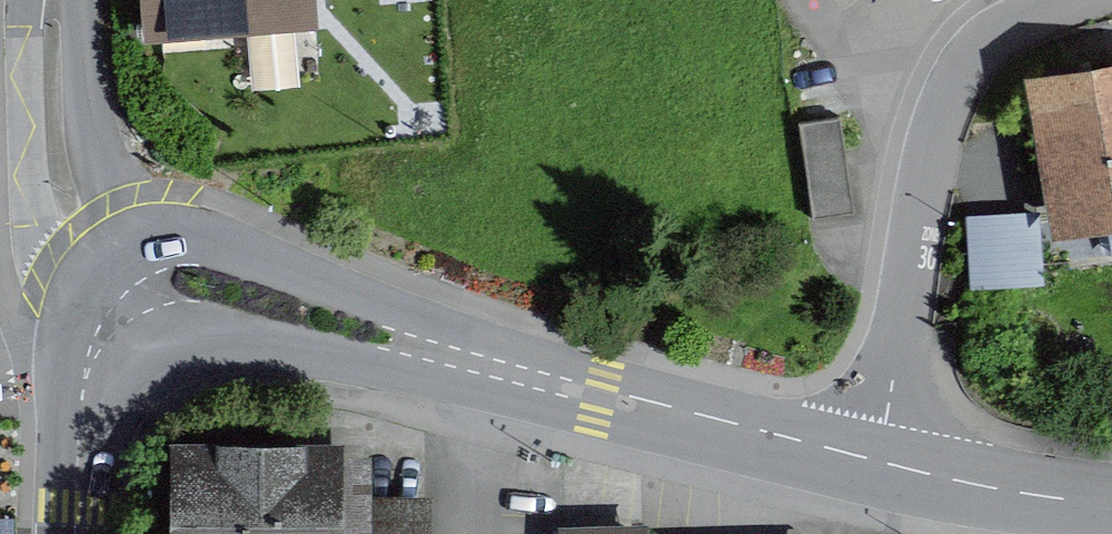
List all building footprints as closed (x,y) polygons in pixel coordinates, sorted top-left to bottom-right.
[(149,38),(308,29),(307,0),(147,0),(149,38)] [(1030,94),(1054,238),(1111,229),(1111,81),(1030,94)] [(845,111),(803,118),(817,211),(860,204),(845,111)] [(1034,228),(969,233),(973,291),(1038,287),(1034,228)] [(372,506),(373,450),(174,449),(173,533),(372,533),(372,506)] [(372,533),(424,533),(424,506),(372,506),(372,533)]
